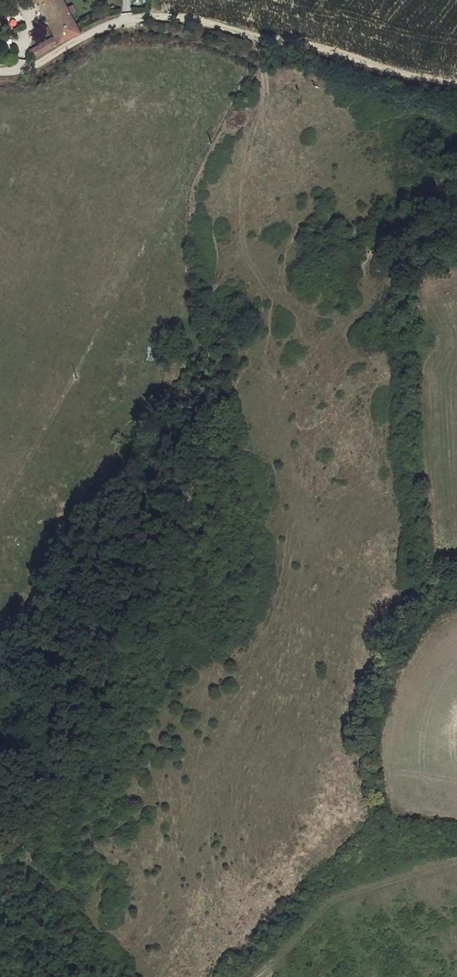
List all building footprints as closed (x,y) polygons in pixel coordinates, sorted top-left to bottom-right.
[(77,30),(62,0),(43,0),(55,32),(31,47),(35,56),(77,30)]
